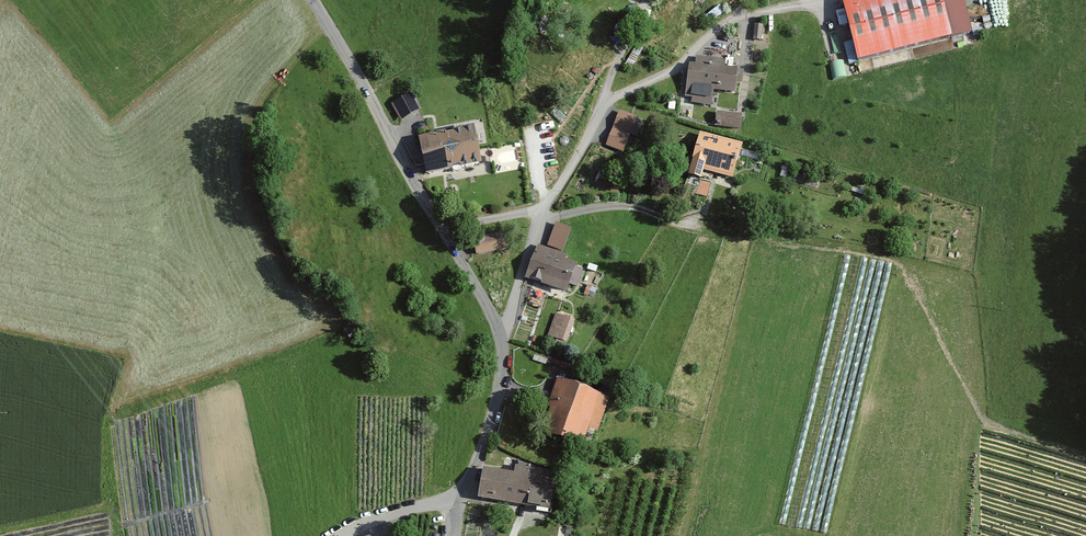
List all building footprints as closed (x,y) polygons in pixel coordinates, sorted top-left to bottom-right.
[(858,62),(972,34),(964,0),(842,0),(858,62)] [(762,26),(754,26),(753,40),(761,40),(762,26)] [(845,43),(849,63),(856,61),(852,42),(845,43)] [(713,90),(734,93),(737,71),(724,69),(725,62),(697,59),(696,67),(691,67),(687,96),(694,97),(693,101),(711,104),(713,90)] [(844,61),(834,61),(835,77),(845,77),(844,61)] [(412,94),(392,105),(401,121),(421,110),(412,94)] [(606,146),(623,152),(637,118),(620,112),(606,146)] [(742,116),(717,113),(715,126),(740,129),(742,116)] [(427,175),(480,164),(474,132),(420,143),(427,175)] [(732,178),(741,150),(701,139),(690,176),(701,179),(704,170),(732,178)] [(759,154),(744,149),(742,155),(757,160),(759,154)] [(696,195),(698,179),(687,177),(684,193),(696,195)] [(710,185),(701,183),(696,194),(707,197),(710,185)] [(556,224),(548,246),(563,252),(571,230),(556,224)] [(505,232),(473,239),(477,255),(508,248),(505,232)] [(567,293),(576,267),(565,262),(567,257),(539,247),(527,278),(567,293)] [(541,302),(531,299),(529,303),(539,307),(541,302)] [(574,322),(557,315),(549,336),(566,342),(574,322)] [(353,324),(344,330),(350,338),(358,333),(353,324)] [(609,400),(559,381),(547,412),(551,414),(544,433),(581,447),(589,428),(597,431),(609,400)] [(480,498),(549,509),(554,475),(516,469),(515,475),(484,471),(480,498)] [(557,535),(570,535),(571,528),(559,526),(557,535)]
